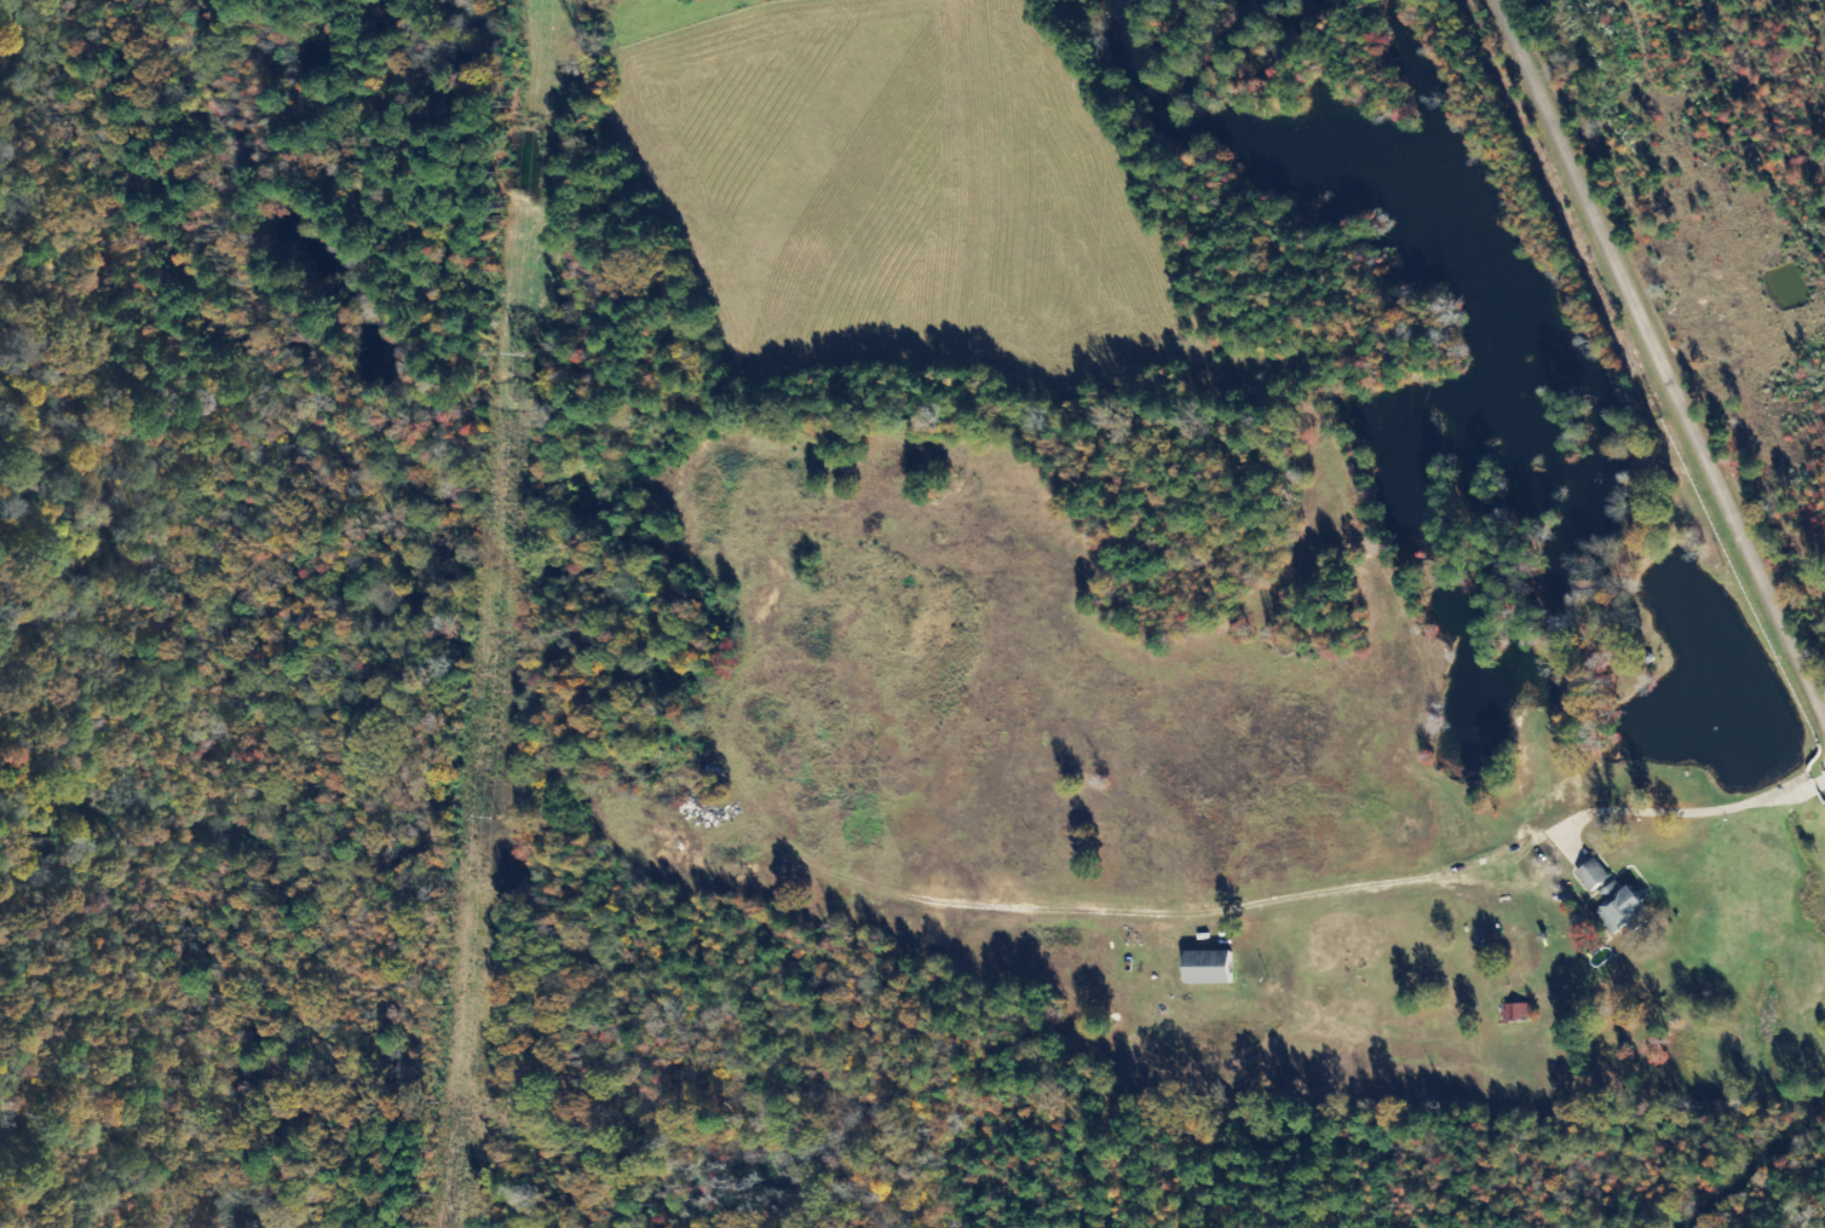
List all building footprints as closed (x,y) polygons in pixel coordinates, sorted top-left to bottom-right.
[(1610,876),(1593,858),(1575,874),(1592,892),(1610,876)] [(1600,893),(1607,903),(1595,912),(1613,935),(1647,909),(1628,885),(1622,889),(1616,881),(1600,893)] [(1231,983),(1230,950),(1184,952),(1185,985),(1231,983)] [(1505,1020),(1531,1020),(1530,1004),(1504,1005),(1505,1020)]
